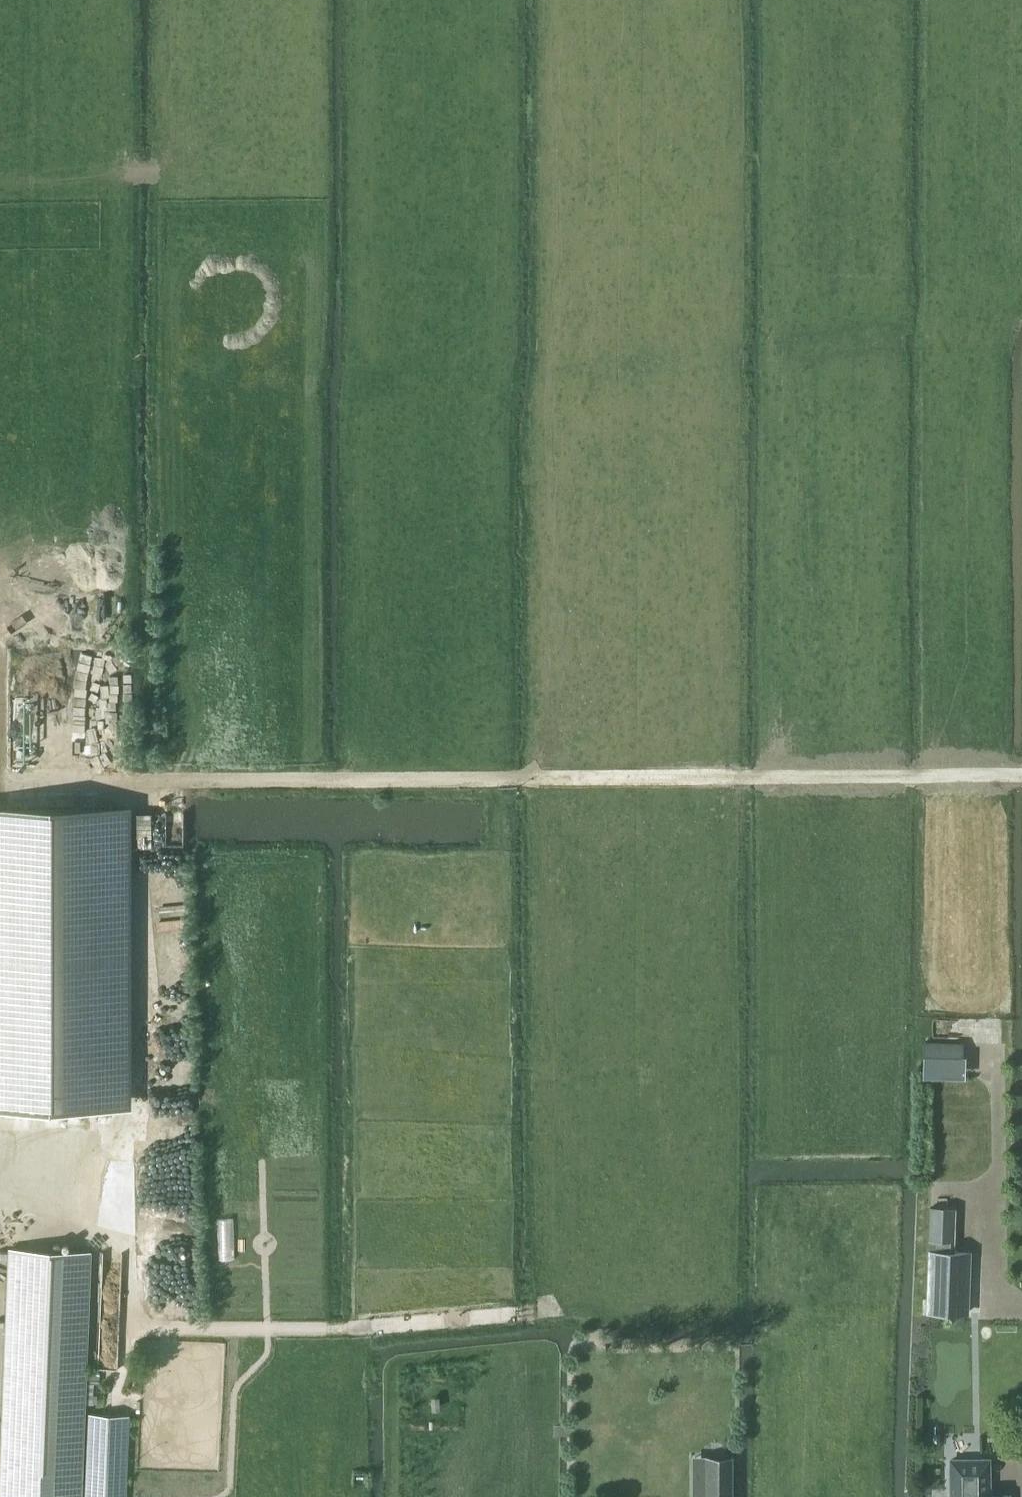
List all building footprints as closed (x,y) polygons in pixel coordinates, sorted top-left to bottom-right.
[(0,806),(0,1107),(111,1107),(111,805),(0,806)] [(962,1070),(963,1043),(925,1042),(924,1068),(962,1070)] [(969,1253),(950,1252),(950,1241),(955,1241),(955,1208),(931,1208),(930,1251),(929,1251),(927,1311),(967,1313),(969,1253)] [(90,1251),(8,1248),(4,1341),(0,1492),(0,1494),(0,1496),(81,1496),(90,1251)] [(128,1415),(88,1414),(85,1496),(125,1496),(128,1415)] [(705,1496),(731,1496),(731,1457),(705,1457),(705,1496)] [(983,1490),(983,1460),(951,1460),(951,1496),(1008,1496),(1008,1495),(989,1495),(983,1490)]
